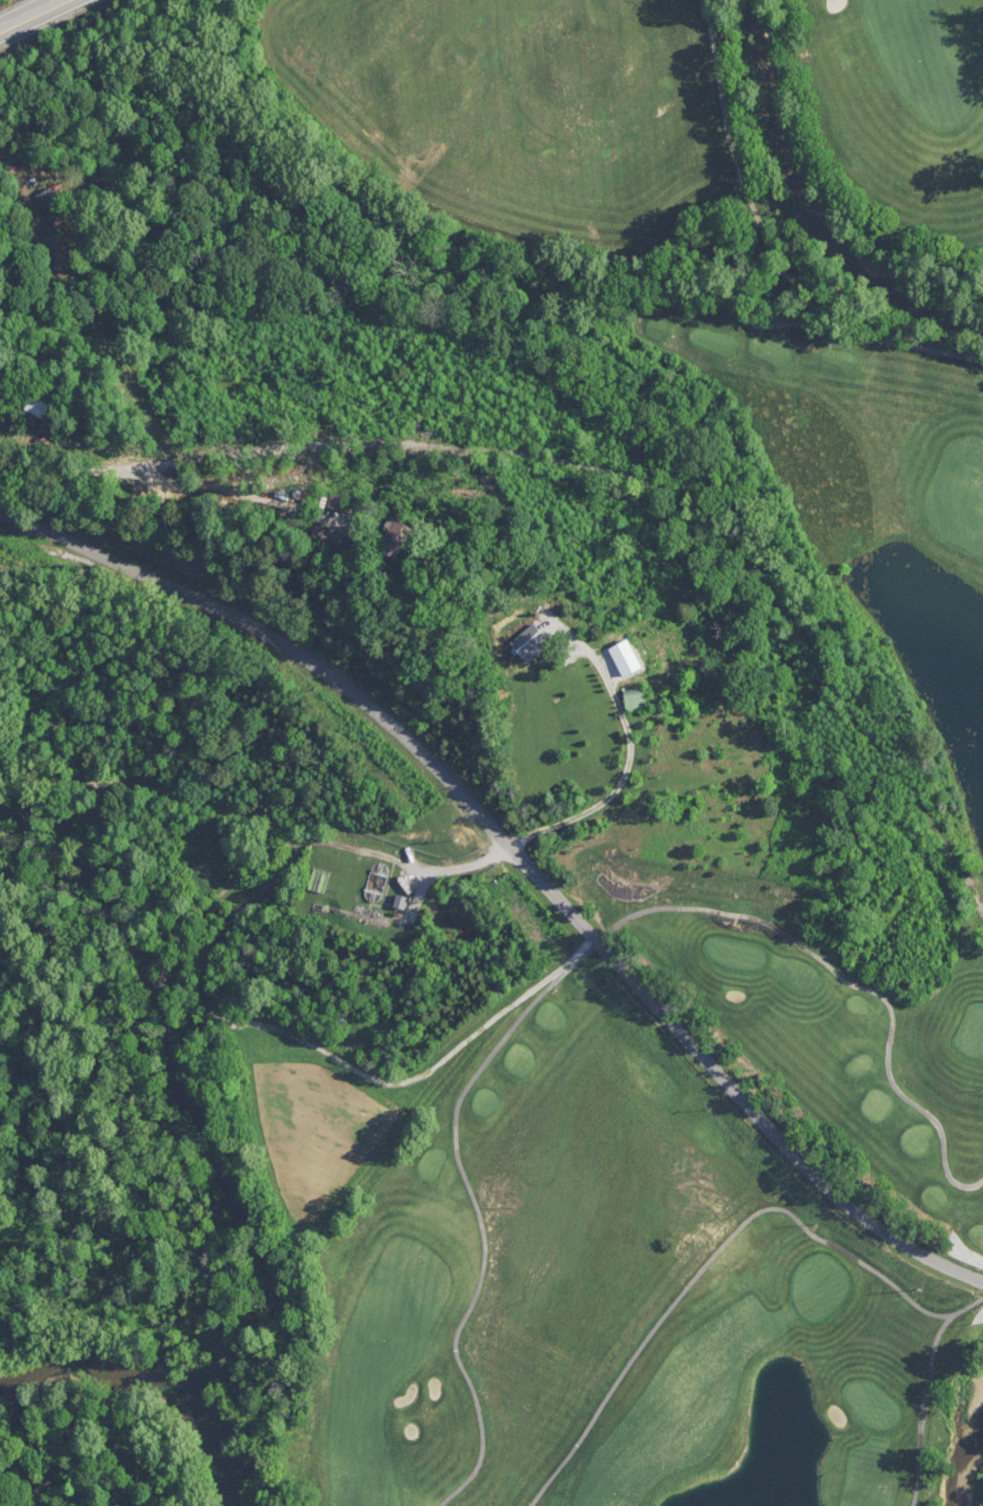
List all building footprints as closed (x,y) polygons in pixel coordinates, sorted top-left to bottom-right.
[(33,195),(47,223),(68,213),(54,185),(33,195)] [(38,392),(64,406),(53,427),(27,413),(38,392)] [(327,496),(344,499),(341,514),(324,511),(327,496)] [(392,514),(419,527),(402,562),(375,550),(392,514)] [(314,523),(348,536),(342,552),(308,539),(314,523)] [(335,543),(352,552),(357,542),(341,533),(335,543)] [(515,655),(551,630),(539,614),(522,626),(526,632),(508,645),(515,655)] [(607,644),(615,643),(621,681),(612,682),(607,644)] [(628,710),(649,710),(648,688),(627,689),(628,710)] [(396,892),(408,895),(405,907),(393,904),(396,892)]
